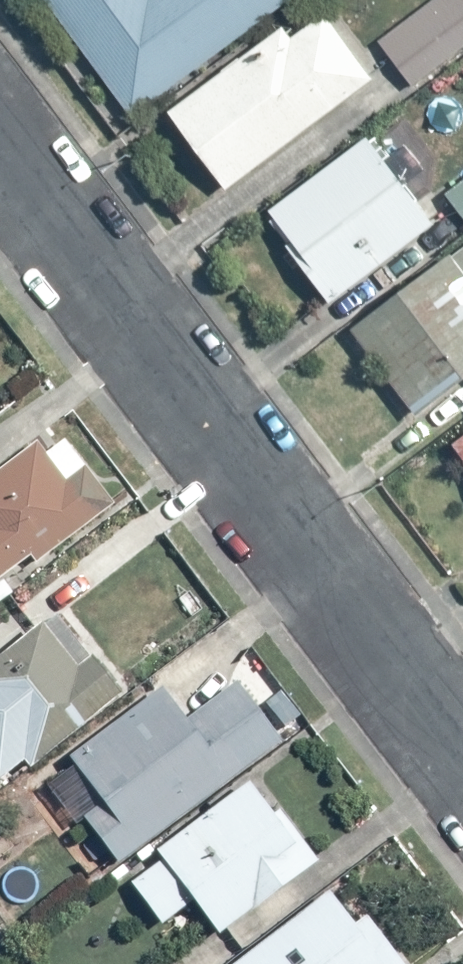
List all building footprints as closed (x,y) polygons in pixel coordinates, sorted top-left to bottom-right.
[(130,121),(292,0),(41,0),(130,121)] [(377,41),(412,87),(462,47),(462,0),(433,0),(377,41)] [(281,27),(165,115),(225,195),(375,83),(325,14),(290,38),(281,27)] [(367,141),(268,215),(283,250),(329,306),(435,229),(405,187),(427,171),(405,144),(381,157),(367,141)] [(444,198),(462,226),(462,182),(444,198)] [(352,332),(416,414),(460,387),(462,385),(462,248),(352,332)] [(450,447),(462,464),(462,437),(450,447)] [(33,444),(0,468),(0,581),(29,560),(33,565),(113,508),(83,470),(63,483),(33,444)] [(53,619),(0,659),(0,781),(19,769),(27,768),(119,698),(53,619)] [(185,719),(163,691),(67,759),(100,810),(83,823),(115,867),(282,744),(234,685),(185,719)] [(247,782),(155,850),(163,862),(128,884),(162,927),(191,909),(217,941),(317,865),(278,812),(274,816),(247,782)] [(234,963),(403,963),(366,916),(356,926),(327,893),(234,963)]
